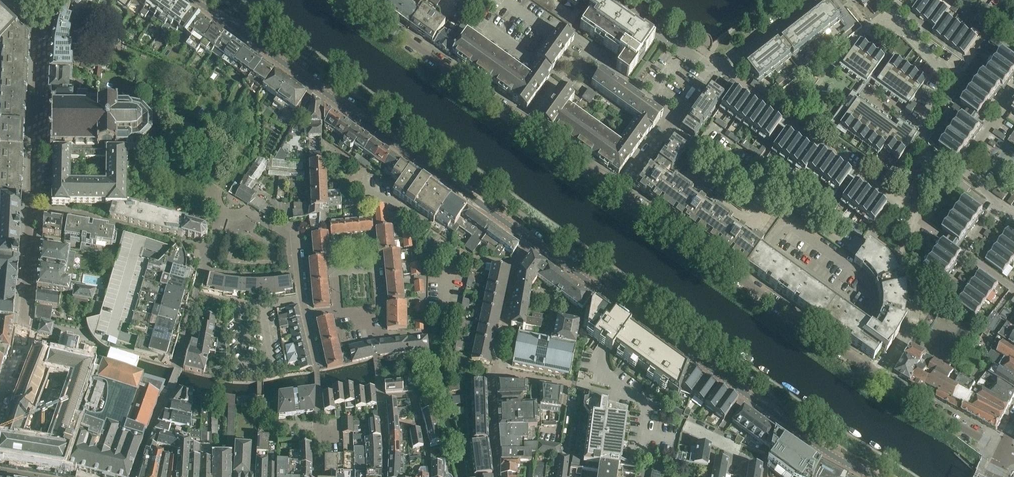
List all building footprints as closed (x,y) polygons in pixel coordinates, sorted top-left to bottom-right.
[(73,14),(72,16),(76,18),(82,20),(83,18),(82,17),(89,2),(84,0),(63,0),(62,3),(70,5),(71,13),(73,14)] [(129,7),(134,0),(114,0),(119,4),(127,9),(129,7)] [(139,14),(144,18),(145,18),(149,12),(154,16),(166,0),(149,0),(144,7),(142,10),(139,14)] [(164,25),(180,3),(176,0),(166,0),(154,16),(150,22),(155,26),(158,21),(164,25)] [(397,17),(408,3),(404,0),(391,0),(385,8),(397,17)] [(554,0),(546,0),(541,7),(553,15),(561,4),(554,0)] [(586,4),(585,3),(580,0),(577,5),(572,12),(561,4),(553,15),(570,27),(586,4)] [(627,77),(629,75),(630,75),(633,71),(632,70),(633,69),(634,69),(637,65),(636,65),(645,51),(646,52),(649,48),(648,47),(649,46),(650,46),(653,42),(652,41),(654,39),(642,31),(641,32),(634,27),(634,26),(633,25),(628,21),(627,21),(626,20),(622,17),(621,17),(610,9),(608,8),(609,8),(605,5),(604,5),(603,4),(603,3),(599,0),(598,1),(597,0),(596,0),(588,11),(590,13),(579,28),(582,30),(581,31),(586,34),(586,33),(588,34),(587,35),(591,38),(592,37),(605,46),(604,47),(609,50),(609,49),(611,50),(610,51),(616,55),(616,54),(617,55),(614,58),(620,62),(616,69),(627,77)] [(920,16),(932,0),(920,0),(913,11),(920,16)] [(935,0),(932,0),(920,16),(928,22),(941,5),(935,0)] [(781,39),(779,40),(789,53),(791,51),(793,54),(839,18),(836,14),(840,10),(835,3),(830,7),(826,1),(780,37),(781,39)] [(990,13),(991,12),(993,9),(983,2),(980,6),(990,13)] [(72,19),(75,20),(76,18),(72,16),(73,14),(71,13),(70,5),(62,3),(58,15),(72,19)] [(174,36),(178,30),(192,12),(191,11),(184,6),(183,6),(180,3),(164,25),(161,30),(166,34),(167,31),(174,36)] [(420,11),(408,3),(397,17),(410,26),(420,11)] [(928,22),(936,28),(949,10),(941,5),(928,22)] [(17,26),(0,9),(0,44),(17,26)] [(433,43),(443,29),(442,28),(444,24),(422,9),(420,11),(410,26),(433,43)] [(933,32),(941,38),(954,21),(946,15),(949,11),(949,10),(936,28),(933,32)] [(842,11),(839,14),(843,18),(841,19),(846,26),(842,30),(844,33),(854,26),(842,11)] [(965,11),(963,13),(962,14),(973,22),(975,18),(965,11)] [(192,12),(178,30),(190,39),(204,21),(204,20),(192,12)] [(55,27),(71,31),(72,28),(75,29),(77,21),(75,20),(72,19),(58,15),(55,27)] [(195,53),(200,47),(214,27),(204,21),(190,39),(185,46),(195,53)] [(961,26),(954,21),(941,38),(949,44),(961,26)] [(459,28),(466,33),(466,32),(468,29),(461,24),(459,28)] [(0,44),(1,44),(3,46),(2,63),(0,63),(0,69),(2,69),(1,87),(0,87),(0,93),(0,103),(0,124),(24,125),(25,125),(25,117),(24,117),(24,112),(25,112),(26,93),(25,93),(25,89),(27,89),(27,70),(26,70),(27,65),(28,65),(29,46),(27,46),(28,42),(29,42),(29,36),(17,26),(0,44)] [(949,44),(957,49),(969,32),(961,26),(949,44)] [(55,27),(51,45),(78,49),(79,49),(82,33),(71,31),(55,27)] [(211,53),(224,35),(214,27),(200,47),(205,51),(205,52),(210,55),(211,53)] [(450,55),(460,41),(443,29),(433,43),(450,55)] [(539,61),(538,62),(534,68),(546,77),(550,71),(573,39),(559,29),(536,60),(539,61)] [(119,30),(115,35),(120,39),(124,34),(119,30)] [(466,32),(466,33),(460,41),(450,55),(475,73),(492,51),(493,49),(469,32),(468,33),(466,32)] [(957,49),(965,55),(977,38),(969,32),(957,49)] [(224,35),(211,53),(221,61),(234,42),(224,35)] [(987,74),(1002,85),(1001,86),(1003,88),(1013,73),(1013,58),(1010,55),(1012,52),(992,37),(989,41),(1004,51),(987,74)] [(745,65),(755,78),(758,81),(789,57),(787,54),(789,53),(779,40),(777,42),(776,40),(745,65)] [(875,69),(884,57),(859,40),(842,64),(866,81),(871,75),(873,76),(874,75),(877,70),(875,69)] [(985,41),(981,47),(985,50),(989,44),(985,41)] [(234,42),(221,61),(231,67),(244,49),(234,42)] [(530,48),(533,51),(538,44),(534,42),(530,48)] [(51,45),(51,57),(73,59),(77,60),(78,49),(51,45)] [(976,53),(980,55),(980,56),(985,50),(981,47),(976,53)] [(244,49),(231,67),(240,74),(241,72),(246,76),(248,74),(251,76),(252,77),(263,63),(256,58),(245,50),(244,49)] [(517,69),(492,51),(475,73),(501,92),(517,69)] [(812,60),(811,59),(808,55),(803,59),(798,53),(793,57),(802,68),(812,60)] [(908,104),(915,95),(926,80),(894,57),(893,59),(890,56),(875,76),(878,79),(877,81),(908,104)] [(72,71),(72,70),(73,59),(51,57),(50,70),(72,71)] [(103,59),(94,57),(91,62),(83,60),(82,62),(91,65),(99,67),(102,68),(104,68),(106,60),(103,60),(103,59)] [(976,58),(971,64),(975,67),(980,61),(976,58)] [(274,71),(263,63),(252,77),(251,76),(245,84),(251,88),(256,81),(256,83),(261,86),(263,86),(264,85),(265,85),(274,71)] [(971,73),(975,67),(971,64),(967,70),(971,73)] [(528,76),(519,88),(534,99),(548,79),(546,77),(534,68),(528,76)] [(528,76),(517,69),(501,92),(526,110),(534,99),(519,88),(528,76)] [(51,89),(73,90),(74,81),(72,81),(72,71),(50,70),(49,90),(51,90),(51,89)] [(591,85),(621,107),(632,92),(601,70),(591,85)] [(300,115),(311,97),(274,71),(265,85),(264,85),(263,86),(262,87),(277,98),(274,102),(283,109),(286,105),(300,115)] [(963,72),(959,78),(963,81),(967,75),(963,72)] [(979,117),(1001,86),(1002,85),(987,74),(984,73),(961,105),(979,117)] [(787,78),(787,77),(785,74),(775,81),(778,85),(787,78)] [(701,98),(695,107),(709,117),(714,109),(714,108),(717,104),(717,105),(720,101),(723,103),(726,98),(721,95),(729,84),(718,77),(711,87),(709,86),(703,95),(705,96),(702,99),(701,98)] [(959,87),(963,81),(959,78),(955,84),(959,87)] [(763,95),(767,90),(753,80),(750,85),(763,95)] [(734,89),(735,87),(736,87),(730,83),(729,84),(721,95),(726,98),(723,103),(720,106),(768,141),(781,123),(734,89)] [(537,118),(551,128),(568,105),(574,97),(559,87),(537,118)] [(73,98),(73,90),(51,89),(51,90),(51,100),(56,100),(56,102),(87,103),(87,102),(88,91),(78,91),(77,98),(73,98)] [(589,103),(595,94),(588,89),(582,98),(589,103)] [(879,153),(882,149),(883,147),(896,129),(895,128),(857,100),(859,96),(852,91),(848,97),(852,101),(848,105),(844,102),(842,105),(849,111),(839,124),(879,153)] [(662,114),(650,106),(632,92),(621,107),(636,118),(651,128),(652,129),(662,114)] [(321,137),(320,104),(313,99),(307,116),(308,138),(321,137)] [(153,119),(153,118),(151,118),(142,108),(143,106),(142,106),(141,108),(131,105),(132,104),(130,104),(130,106),(126,105),(126,104),(124,104),(124,105),(117,105),(117,102),(97,101),(97,103),(87,102),(87,103),(56,102),(56,100),(51,100),(51,105),(50,105),(49,106),(50,107),(51,107),(51,114),(50,114),(49,115),(49,116),(50,118),(51,117),(50,132),(48,132),(48,134),(49,135),(50,135),(50,142),(49,142),(49,143),(49,144),(50,144),(50,149),(53,149),(127,150),(127,151),(134,152),(136,149),(136,145),(140,145),(141,146),(142,146),(141,144),(151,135),(153,135),(153,134),(152,133),(152,119),(153,119)] [(909,108),(907,107),(905,110),(910,114),(916,106),(912,103),(909,108)] [(952,108),(955,110),(963,116),(940,148),(957,160),(980,128),(967,119),(970,115),(955,104),(952,108)] [(589,120),(568,105),(551,128),(573,143),(589,120)] [(325,124),(334,131),(342,119),(323,106),(324,122),(325,124)] [(703,125),(709,117),(695,107),(689,115),(690,116),(688,119),(686,118),(680,127),(694,137),(700,128),(702,124),(703,125)] [(948,117),(949,118),(951,120),(956,114),(952,111),(948,117)] [(153,134),(153,135),(157,137),(162,134),(162,119),(157,116),(153,118),(153,119),(152,119),(152,133),(153,134)] [(295,125),(292,130),(300,133),(304,122),(304,120),(299,117),(295,124),(295,125)] [(226,130),(229,123),(214,118),(212,125),(226,130)] [(634,152),(651,128),(636,118),(619,142),(634,152)] [(352,126),(342,119),(334,131),(344,138),(352,126)] [(594,159),(611,136),(589,120),(573,143),(594,159)] [(896,129),(883,147),(882,149),(897,160),(911,142),(913,144),(918,138),(915,136),(916,135),(900,123),(895,128),(896,129)] [(21,197),(22,187),(21,187),(21,182),(22,182),(23,164),(22,164),(22,159),(23,159),(24,149),(23,149),(23,141),(25,141),(25,140),(23,140),(23,135),(25,136),(25,135),(23,135),(24,125),(0,124),(0,196),(21,197)] [(804,172),(806,168),(816,154),(785,131),(787,128),(784,125),(769,146),(772,148),(772,149),(804,172)] [(352,147),(353,145),(362,133),(352,126),(344,138),(342,140),(342,142),(350,148),(352,147)] [(996,129),(993,133),(1003,140),(1006,137),(996,129)] [(371,140),(362,133),(353,145),(363,152),(371,140)] [(634,152),(619,142),(611,136),(594,159),(613,172),(614,171),(618,174),(634,152)] [(665,178),(666,176),(686,148),(672,138),(657,159),(658,160),(652,169),(665,178)] [(363,152),(373,159),(381,147),(371,140),(363,152)] [(753,147),(750,152),(759,158),(766,149),(762,146),(759,151),(753,147)] [(373,159),(371,162),(381,169),(392,155),(381,147),(373,159)] [(898,166),(901,169),(916,149),(912,147),(898,166)] [(127,151),(127,150),(53,149),(53,162),(52,205),(69,205),(69,202),(105,203),(105,206),(114,206),(126,206),(126,203),(127,151)] [(280,149),(274,159),(286,160),(286,154),(282,150),(280,149)] [(816,154),(806,168),(838,191),(828,204),(831,207),(846,187),(843,184),(850,174),(818,150),(816,154)] [(381,169),(381,170),(391,177),(391,178),(392,176),(402,162),(392,155),(381,169)] [(366,168),(369,164),(360,157),(357,161),(366,168)] [(239,185),(233,195),(242,200),(244,201),(245,203),(248,204),(268,217),(273,209),(253,196),(254,195),(255,193),(251,191),(256,183),(255,183),(265,169),(269,170),(269,174),(304,177),(305,171),(269,168),(269,167),(302,169),(303,162),(286,160),(274,159),(257,158),(247,174),(245,176),(239,185)] [(338,167),(340,169),(344,171),(350,162),(345,158),(338,167)] [(766,161),(772,166),(775,162),(769,158),(766,161)] [(310,209),(309,209),(309,217),(311,231),(319,230),(319,226),(326,226),(326,219),(327,219),(327,212),(327,211),(325,211),(326,207),(336,206),(336,209),(341,208),(341,207),(340,204),(341,203),(340,195),(327,196),(327,191),(326,162),(325,162),(322,162),(309,162),(309,163),(310,209)] [(404,202),(405,202),(406,203),(407,202),(406,201),(422,178),(423,179),(424,178),(422,176),(422,177),(410,168),(409,169),(401,163),(402,162),(392,176),(391,178),(399,183),(392,193),(405,201),(404,202)] [(781,166),(775,162),(772,166),(778,170),(781,166)] [(896,175),(899,171),(892,166),(889,170),(896,175)] [(635,187),(649,196),(674,214),(690,193),(666,176),(665,178),(652,169),(649,167),(635,187)] [(781,174),(787,178),(790,174),(784,170),(782,172),(781,174)] [(796,179),(790,174),(787,178),(793,183),(795,180),(796,179)] [(1013,191),(1013,190),(994,176),(992,179),(1012,194),(1013,191)] [(807,183),(804,187),(810,192),(812,190),(813,188),(811,186),(816,180),(812,177),(807,184),(807,183)] [(427,180),(424,178),(423,179),(422,178),(406,201),(407,202),(406,203),(409,205),(413,208),(413,207),(421,213),(425,215),(425,216),(433,221),(435,219),(451,197),(430,183),(431,182),(427,180)] [(798,183),(804,187),(807,183),(801,179),(798,183)] [(229,192),(233,195),(239,185),(235,183),(229,192)] [(854,183),(841,200),(873,223),(886,206),(854,183)] [(815,193),(821,197),(824,193),(818,189),(815,193)] [(995,189),(993,192),(1003,200),(1006,196),(995,189)] [(947,198),(951,200),(955,194),(951,192),(947,198)] [(674,214),(710,240),(727,217),(713,208),(712,209),(704,203),(705,203),(699,199),(690,193),(674,214)] [(821,197),(827,201),(830,197),(824,193),(821,197)] [(362,198),(363,205),(374,204),(373,197),(362,198)] [(466,208),(451,197),(435,219),(454,233),(459,226),(456,223),(466,208)] [(946,207),(951,200),(947,198),(942,204),(946,207)] [(13,318),(19,260),(19,252),(18,252),(19,236),(21,200),(2,199),(0,222),(0,317),(13,318)] [(943,231),(944,232),(960,244),(983,212),(966,199),(943,231)] [(201,241),(202,241),(205,239),(206,238),(207,233),(207,232),(205,229),(204,228),(186,222),(187,220),(126,203),(126,206),(114,206),(111,218),(173,235),(181,238),(182,236),(200,241),(201,241)] [(295,219),(308,217),(308,209),(306,209),(306,203),(296,203),(296,211),(294,211),(295,219)] [(816,216),(819,218),(827,208),(823,206),(816,216)] [(466,208),(456,223),(459,226),(465,231),(468,228),(465,226),(469,222),(467,220),(461,216),(466,208)] [(477,247),(481,242),(492,227),(478,216),(466,208),(461,216),(467,220),(469,222),(465,226),(468,228),(465,231),(472,236),(464,247),(473,253),(477,247)] [(937,214),(941,217),(946,211),(942,208),(937,214)] [(384,209),(375,210),(376,225),(386,225),(384,209)] [(836,212),(835,213),(833,216),(839,220),(842,216),(836,212)] [(937,223),(941,217),(937,214),(933,221),(937,223)] [(833,227),(836,223),(825,216),(823,219),(833,227)] [(848,221),(842,216),(839,220),(845,225),(848,221)] [(710,240),(746,266),(760,246),(762,243),(753,236),(752,237),(744,232),(744,231),(739,227),(739,228),(731,222),(732,221),(727,217),(710,240)] [(61,236),(63,220),(44,218),(43,229),(43,234),(61,236)] [(357,219),(359,232),(373,231),(372,218),(357,219)] [(343,221),(345,234),(359,232),(357,219),(343,221)] [(89,225),(67,221),(64,238),(81,241),(80,251),(94,253),(95,244),(112,246),(110,255),(114,256),(118,233),(114,232),(115,229),(93,225),(92,226),(89,226),(89,225)] [(331,235),(345,234),(343,221),(329,222),(331,235)] [(847,229),(853,233),(856,229),(850,225),(847,229)] [(390,227),(376,229),(377,241),(393,239),(392,228),(390,227)] [(489,244),(496,250),(505,236),(492,227),(481,242),(487,246),(489,244)] [(862,233),(856,229),(853,233),(859,237),(862,233)] [(1009,229),(1003,237),(1013,245),(1013,233),(1009,229)] [(412,231),(402,232),(403,240),(412,239),(412,231)] [(311,235),(313,247),(329,245),(327,233),(311,235)] [(174,249),(168,247),(123,234),(119,249),(100,318),(86,321),(87,325),(88,329),(91,335),(92,337),(93,338),(95,342),(97,344),(99,345),(101,345),(102,345),(104,345),(105,345),(106,345),(113,348),(165,360),(165,359),(164,359),(164,357),(172,359),(178,337),(177,337),(192,286),(193,287),(196,275),(185,272),(186,268),(186,264),(186,260),(185,256),(183,252),(181,248),(178,244),(177,245),(178,245),(174,249)] [(938,238),(934,235),(930,241),(934,244),(938,238)] [(491,256),(499,257),(505,248),(513,254),(518,245),(505,236),(496,250),(491,256)] [(1003,237),(997,245),(1013,257),(1013,245),(1003,237)] [(378,253),(383,253),(394,251),(393,239),(377,241),(378,253)] [(413,247),(412,239),(403,240),(404,247),(413,247)] [(854,262),(862,268),(867,273),(872,278),(875,285),(877,291),(879,298),(879,306),(878,313),(875,320),(872,326),(871,328),(872,329),(859,348),(873,359),(881,348),(886,351),(891,344),(891,343),(892,343),(892,342),(893,341),(899,332),(903,321),(905,310),(905,296),(903,285),(899,274),(894,264),(885,254),(884,254),(880,251),(881,250),(876,246),(869,241),(854,262)] [(921,274),(939,287),(962,255),(945,242),(921,274)] [(931,245),(928,243),(927,242),(922,248),(926,251),(931,245)] [(41,245),(39,265),(73,270),(75,256),(69,255),(70,249),(41,245)] [(313,247),(314,259),(325,258),(330,258),(329,245),(313,247)] [(1013,258),(1013,257),(997,245),(992,253),(1009,265),(1013,258)] [(760,246),(746,266),(747,266),(746,268),(757,276),(815,317),(841,335),(859,348),(872,329),(871,328),(872,326),(825,292),(819,288),(773,255),(772,254),(761,246),(760,246)] [(473,253),(482,255),(482,250),(477,247),(473,253)] [(399,251),(394,251),(383,253),(384,264),(400,263),(399,251)] [(926,254),(923,251),(918,257),(922,260),(926,254)] [(1003,273),(1009,265),(992,253),(986,261),(1003,273)] [(527,259),(523,265),(539,276),(579,306),(577,308),(576,316),(574,315),(560,313),(560,317),(557,317),(553,336),(552,340),(556,341),(575,344),(579,322),(582,310),(591,297),(546,265),(531,254),(527,259)] [(326,270),(325,258),(314,259),(309,259),(310,272),(326,270)] [(923,263),(917,259),(914,262),(920,267),(923,263)] [(402,275),(400,263),(384,264),(386,276),(402,275)] [(507,279),(510,268),(492,264),(492,265),(486,264),(485,270),(490,271),(489,276),(507,279)] [(37,288),(69,293),(71,285),(73,270),(39,265),(37,288)] [(517,285),(511,326),(515,327),(519,327),(525,329),(526,326),(538,328),(541,329),(541,326),(543,315),(533,313),(532,319),(527,318),(527,316),(532,287),(532,285),(539,276),(523,265),(520,269),(518,280),(517,285)] [(327,282),(326,270),(310,272),(311,283),(327,282)] [(981,271),(975,279),(992,291),(998,283),(981,271)] [(209,278),(204,277),(201,288),(206,290),(223,293),(226,278),(210,274),(209,278)] [(403,287),(402,275),(386,276),(387,288),(403,287)] [(489,276),(487,286),(505,290),(507,279),(489,276)] [(290,277),(274,279),(275,295),(295,292),(294,283),(292,283),(292,280),(291,281),(290,277)] [(242,280),(226,278),(223,293),(240,296),(242,280)] [(258,296),(275,295),(274,279),(258,280),(258,296)] [(987,299),(992,291),(975,279),(969,287),(987,299)] [(258,280),(242,280),(240,296),(258,296),(258,280)] [(328,294),(327,282),(311,283),(312,295),(328,294)] [(69,293),(69,297),(88,300),(92,301),(97,289),(71,285),(69,293)] [(485,297),(503,300),(505,290),(487,286),(485,297)] [(388,300),(404,299),(403,287),(387,288),(388,300)] [(981,308),(987,299),(969,287),(964,295),(981,308)] [(61,296),(37,293),(35,311),(52,314),(53,307),(59,308),(61,296)] [(329,306),(328,294),(312,295),(313,308),(329,306)] [(975,316),(981,308),(964,295),(958,303),(975,316)] [(485,297),(482,307),(500,311),(503,300),(485,297)] [(203,316),(202,325),(216,327),(220,301),(210,299),(203,316)] [(652,380),(654,382),(660,386),(662,383),(678,394),(681,387),(688,367),(684,364),(665,350),(655,343),(654,343),(635,328),(635,329),(630,325),(623,319),(615,313),(614,314),(609,311),(610,310),(595,300),(591,307),(587,329),(595,335),(593,337),(599,343),(603,345),(611,351),(613,348),(624,356),(622,359),(630,364),(632,361),(654,377),(652,380)] [(387,303),(387,317),(406,316),(406,303),(387,303)] [(224,304),(224,309),(226,315),(232,314),(231,306),(224,304)] [(285,308),(286,309),(287,314),(278,316),(279,322),(300,317),(297,305),(285,308)] [(480,318),(498,322),(500,311),(482,307),(480,318)] [(1007,324),(997,317),(998,314),(993,311),(985,323),(984,326),(987,328),(991,331),(998,336),(1002,338),(1001,339),(1006,341),(1009,336),(1013,338),(1009,343),(1013,346),(1013,328),(1007,324)] [(387,330),(406,330),(406,316),(387,317),(387,330)] [(11,337),(11,336),(12,329),(14,319),(13,318),(0,317),(0,335),(11,337)] [(291,336),(304,333),(300,317),(279,322),(280,329),(287,327),(287,329),(290,329),(291,336)] [(332,317),(316,320),(319,332),(335,329),(332,317)] [(480,318),(478,329),(496,332),(498,322),(480,318)] [(216,327),(202,325),(198,343),(192,341),(191,344),(206,347),(206,348),(210,349),(209,352),(215,353),(215,352),(226,354),(223,328),(216,327)] [(319,332),(322,344),(337,341),(335,329),(319,332)] [(476,339),(494,343),(496,332),(478,329),(476,339)] [(285,347),(287,355),(290,355),(290,354),(308,350),(304,333),(291,336),(294,345),(285,347)] [(513,341),(510,357),(513,358),(512,366),(530,369),(550,373),(552,373),(569,377),(575,346),(575,344),(556,341),(552,340),(553,336),(548,335),(545,334),(544,335),(543,339),(536,337),(517,334),(516,342),(513,341)] [(9,349),(10,341),(11,337),(0,335),(0,347),(9,349)] [(379,356),(428,351),(427,336),(377,342),(379,356)] [(992,350),(997,353),(1013,363),(1013,349),(1000,340),(1001,339),(1002,338),(998,336),(990,349),(992,350)] [(71,359),(76,340),(63,337),(59,355),(49,352),(49,351),(48,351),(47,352),(36,350),(35,351),(27,370),(10,415),(2,438),(0,438),(0,439),(0,456),(21,460),(20,460),(40,463),(65,466),(78,423),(80,416),(76,414),(95,365),(93,364),(71,359)] [(476,339),(473,350),(491,354),(494,343),(476,339)] [(322,344),(324,356),(340,352),(337,341),(322,344)] [(352,362),(373,358),(371,342),(349,347),(352,362)] [(374,342),(371,342),(373,358),(376,357),(379,356),(377,342),(374,342)] [(209,352),(210,349),(206,348),(206,347),(191,344),(190,348),(189,348),(183,368),(204,374),(208,356),(215,357),(215,353),(209,352)] [(4,358),(6,359),(6,357),(7,356),(8,352),(8,351),(9,349),(0,347),(0,371),(4,358)] [(906,358),(917,364),(923,353),(912,347),(906,358)] [(290,354),(290,355),(287,355),(288,363),(298,361),(300,370),(312,367),(308,350),(290,354)] [(471,361),(489,365),(491,354),(473,350),(471,361)] [(1000,366),(1013,375),(1013,363),(997,353),(992,350),(987,357),(1000,366)] [(343,364),(340,352),(324,356),(327,368),(343,364)] [(906,358),(896,374),(908,380),(911,382),(920,366),(926,355),(923,353),(917,364),(906,358)] [(970,353),(964,361),(974,367),(978,361),(976,357),(970,353)] [(926,355),(920,366),(927,370),(935,374),(932,379),(930,379),(926,386),(927,387),(925,391),(931,395),(933,390),(939,392),(952,398),(966,405),(971,395),(955,386),(961,376),(956,373),(949,368),(926,355)] [(970,373),(974,367),(964,361),(959,370),(966,374),(970,373)] [(95,365),(76,414),(80,416),(81,416),(65,466),(103,476),(129,476),(135,459),(143,440),(145,434),(162,386),(162,385),(163,385),(167,386),(167,385),(166,385),(164,384),(163,384),(143,379),(144,377),(103,363),(103,365),(100,364),(96,363),(95,362),(94,362),(93,364),(95,365)] [(926,386),(930,379),(924,376),(927,370),(920,366),(911,382),(911,383),(925,391),(927,387),(926,386)] [(997,381),(1000,382),(1013,390),(1013,379),(995,367),(995,368),(992,366),(987,373),(986,373),(997,381)] [(688,367),(681,387),(691,395),(703,378),(689,368),(689,367),(688,367)] [(971,395),(985,402),(1005,413),(1009,405),(977,385),(961,376),(955,386),(971,395)] [(703,378),(691,395),(705,405),(718,388),(717,388),(703,378)] [(977,385),(1009,405),(1013,396),(1013,390),(1000,382),(997,381),(993,387),(982,379),(977,385)] [(385,382),(386,393),(406,392),(412,391),(412,387),(406,388),(405,381),(385,382)] [(527,382),(506,381),(496,381),(497,396),(523,395),(526,395),(527,382)] [(462,390),(462,382),(451,384),(451,391),(462,390)] [(486,393),(485,382),(471,382),(472,394),(471,394),(471,400),(472,400),(472,411),(486,410),(486,399),(487,399),(486,393)] [(355,407),(354,401),(355,401),(354,391),(353,385),(343,386),(344,402),(345,408),(355,407)] [(540,410),(550,412),(551,387),(539,385),(540,410)] [(332,388),(333,393),(334,403),(344,402),(343,386),(332,387),(332,388)] [(550,412),(559,413),(563,388),(551,387),(550,412)] [(178,389),(169,402),(173,403),(181,405),(181,403),(192,406),(193,391),(193,390),(192,390),(190,390),(179,388),(178,389)] [(705,405),(704,406),(714,413),(727,395),(718,388),(705,405)] [(375,389),(364,390),(366,406),(376,405),(375,389)] [(364,390),(354,391),(355,401),(354,401),(355,407),(366,406),(364,390)] [(313,413),(314,392),(279,396),(278,418),(313,413)] [(962,411),(966,405),(952,398),(939,392),(936,398),(962,411)] [(334,403),(333,393),(322,394),(324,411),(335,409),(334,403)] [(573,454),(571,467),(582,469),(597,471),(599,465),(618,466),(623,467),(626,467),(636,469),(637,461),(620,459),(621,456),(625,419),(626,413),(606,408),(608,398),(594,394),(589,393),(588,399),(584,399),(583,407),(589,414),(585,450),(579,449),(579,455),(573,454)] [(727,395),(714,413),(724,420),(737,402),(737,401),(728,394),(727,395)] [(233,449),(235,449),(235,445),(235,442),(236,404),(237,398),(214,395),(214,402),(230,404),(228,442),(228,449),(213,448),(213,476),(234,476),(234,472),(232,472),(233,449)] [(523,395),(497,396),(498,406),(530,409),(531,404),(523,405),(523,395)] [(985,402),(971,395),(966,405),(1001,422),(1005,413),(985,402)] [(463,396),(452,397),(453,405),(464,404),(463,396)] [(397,400),(386,401),(387,417),(398,416),(406,416),(405,408),(397,408),(397,400)] [(173,403),(170,412),(191,417),(192,406),(181,403),(181,405),(173,403)] [(530,409),(498,406),(498,429),(535,429),(536,429),(536,422),(538,422),(537,409),(536,409),(536,404),(531,404),(530,409)] [(1001,422),(966,405),(962,411),(996,430),(1001,422)] [(420,409),(425,429),(436,426),(431,406),(424,408),(420,409)] [(744,407),(732,422),(748,434),(759,418),(744,407)] [(674,409),(672,414),(681,417),(683,412),(674,409)] [(158,420),(157,421),(170,424),(191,428),(191,417),(170,412),(163,410),(158,420)] [(487,421),(486,410),(472,411),(473,422),(472,422),(472,428),(473,428),(473,439),(487,439),(487,427),(487,421)] [(400,433),(398,416),(387,417),(389,434),(399,434),(399,433),(400,433)] [(759,418),(748,434),(762,445),(757,452),(763,455),(764,455),(766,447),(770,450),(774,429),(771,427),(759,418)] [(364,434),(353,435),(353,440),(364,440),(364,438),(381,437),(379,420),(378,420),(368,421),(369,429),(364,430),(364,431),(364,434)] [(154,429),(168,432),(170,424),(157,421),(154,429)] [(440,442),(436,426),(425,429),(429,445),(430,448),(434,448),(434,449),(443,448),(442,442),(441,442),(440,442)] [(199,476),(213,476),(213,448),(214,435),(214,433),(208,433),(208,429),(201,429),(201,431),(199,476)] [(535,429),(498,429),(499,441),(519,441),(533,441),(535,439),(535,429)] [(789,440),(786,438),(774,429),(770,450),(767,461),(792,476),(813,476),(814,473),(821,462),(815,458),(809,454),(789,440)] [(188,476),(199,476),(201,431),(190,430),(190,437),(188,476)] [(423,446),(420,430),(410,432),(412,448),(423,446)] [(153,432),(148,444),(162,447),(170,449),(179,451),(179,439),(170,436),(170,435),(166,433),(165,435),(153,432)] [(399,434),(389,434),(388,434),(389,445),(402,445),(402,433),(399,433),(399,434)] [(462,448),(463,447),(468,446),(465,436),(458,438),(462,448)] [(177,476),(188,476),(190,437),(183,437),(183,439),(179,439),(179,451),(177,476)] [(364,440),(365,447),(365,450),(381,449),(381,437),(364,438),(364,440)] [(257,469),(256,476),(267,476),(268,442),(269,438),(258,438),(257,469)] [(489,452),(487,441),(470,443),(474,476),(492,474),(490,463),(491,463),(489,452)] [(519,441),(499,441),(500,452),(532,453),(537,453),(539,444),(519,444),(519,441)] [(268,442),(267,476),(276,476),(276,461),(276,453),(277,453),(277,443),(268,442)] [(148,444),(145,451),(153,452),(151,463),(149,474),(148,476),(158,476),(162,447),(148,444)] [(402,445),(389,445),(389,456),(404,455),(404,448),(405,448),(405,444),(402,445)] [(675,460),(675,462),(707,468),(711,446),(703,444),(697,444),(697,448),(695,456),(690,455),(677,453),(675,460)] [(257,469),(251,469),(251,446),(235,445),(235,449),(234,472),(234,476),(256,476),(257,469)] [(299,445),(299,452),(299,464),(299,466),(312,467),(311,445),(299,445)] [(162,447),(158,476),(168,476),(171,457),(169,457),(170,449),(162,447)] [(365,474),(365,471),(366,460),(365,450),(365,447),(353,447),(353,453),(354,470),(362,470),(362,474),(365,474)] [(179,451),(170,449),(169,457),(171,457),(168,476),(177,476),(179,451)] [(381,449),(365,450),(366,460),(382,460),(382,455),(381,449)] [(151,463),(153,452),(145,451),(142,462),(151,463)] [(276,461),(276,476),(295,476),(295,474),(299,474),(299,466),(299,464),(299,452),(290,453),(291,462),(276,461)] [(532,453),(500,452),(501,462),(520,463),(530,463),(531,463),(532,453)] [(342,475),(342,476),(354,476),(354,474),(354,470),(353,453),(343,453),(343,467),(343,475),(342,475)] [(388,476),(399,476),(399,475),(404,476),(404,466),(404,455),(389,456),(388,471),(388,476)] [(569,457),(560,456),(558,467),(557,476),(566,476),(569,457)] [(335,476),(337,476),(337,473),(337,467),(337,457),(324,457),(324,474),(324,476),(335,476)] [(435,460),(431,460),(431,464),(431,476),(452,476),(451,475),(450,474),(448,474),(448,472),(445,472),(445,459),(435,460)] [(726,474),(728,462),(724,461),(719,460),(715,459),(714,462),(711,476),(726,476),(726,474)] [(382,460),(366,460),(365,471),(381,471),(381,464),(382,460)] [(139,472),(149,474),(151,463),(142,462),(139,472)] [(847,476),(821,462),(814,473),(813,476),(847,476)] [(544,466),(535,465),(534,476),(543,476),(544,466)] [(618,466),(599,465),(597,471),(596,476),(616,476),(618,466)] [(762,467),(761,467),(753,466),(748,465),(748,468),(746,476),(760,476),(762,467)] [(312,467),(299,466),(299,474),(312,474),(312,467)] [(343,467),(337,467),(337,473),(337,476),(335,476),(342,476),(342,475),(343,475),(343,467)] [(428,475),(427,467),(424,468),(418,468),(419,476),(415,476),(428,476),(428,475)] [(501,468),(500,476),(517,476),(518,469),(520,469),(520,468),(506,468),(501,468)]
